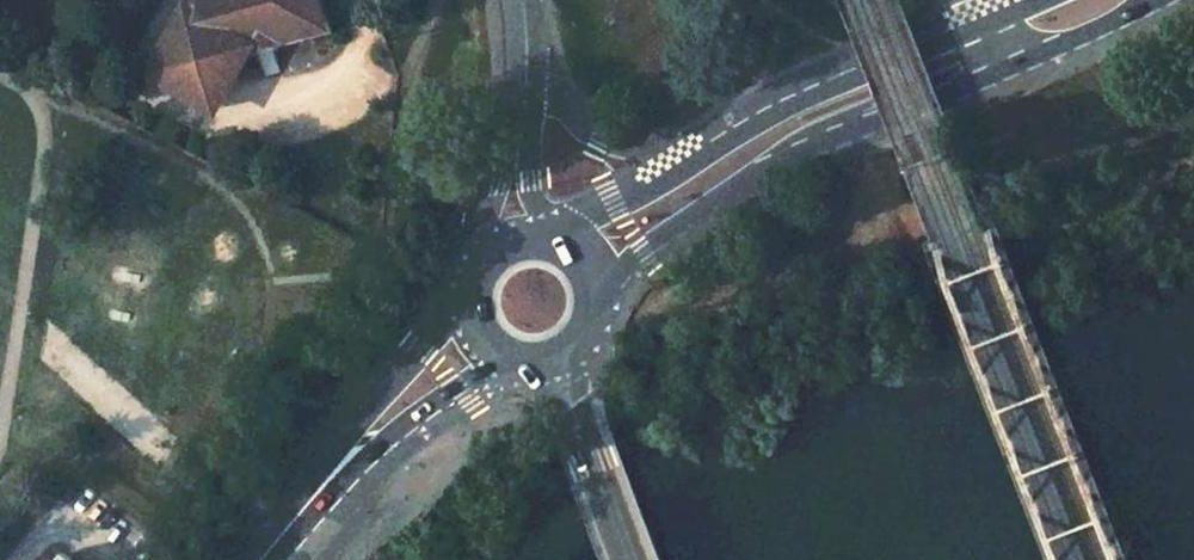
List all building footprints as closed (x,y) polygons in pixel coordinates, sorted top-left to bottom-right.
[(149,72),(213,108),(249,44),(319,24),(312,0),(189,0),(149,72)] [(1008,169),(986,177),(998,206),(1019,198),(1008,169)]
